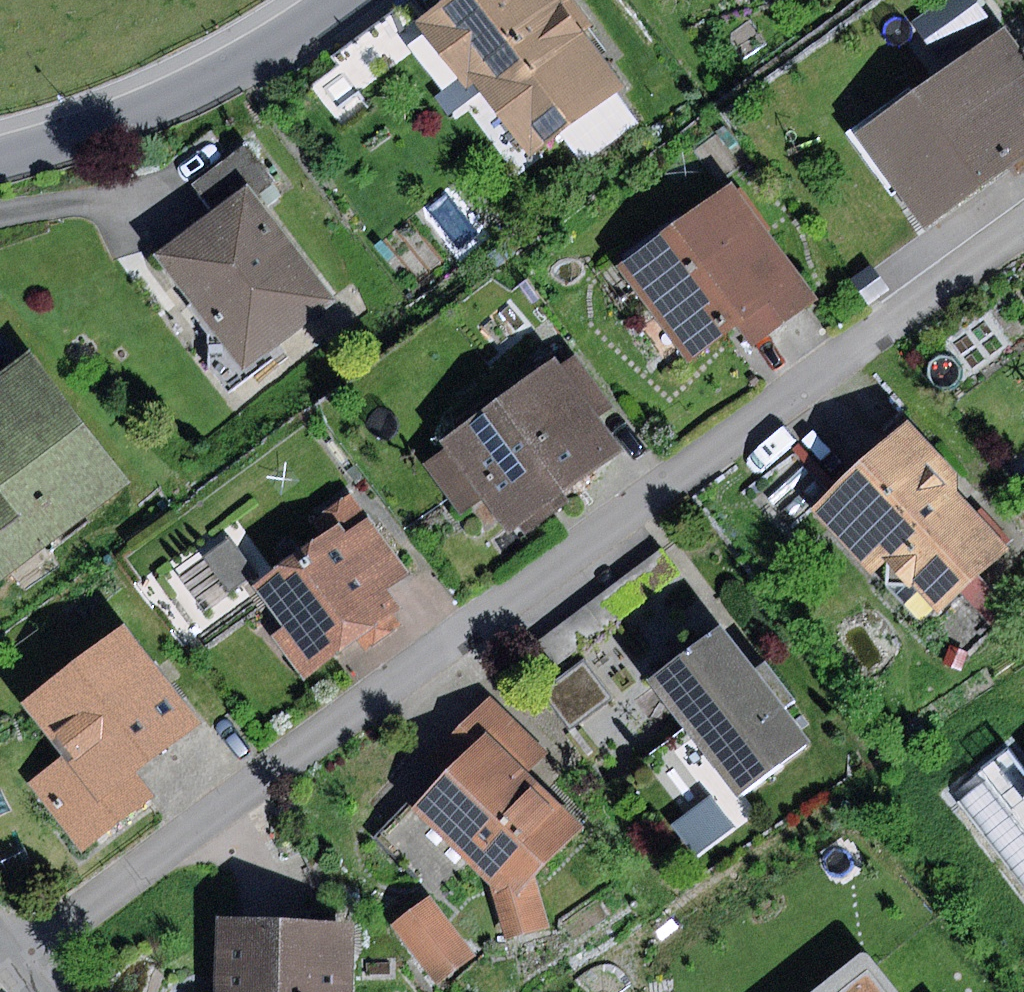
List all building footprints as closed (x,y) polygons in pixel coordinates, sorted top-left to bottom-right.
[(570,13),(560,0),(448,0),(419,22),(469,89),(478,82),(570,13)] [(912,20),(938,57),(989,20),(974,0),(940,0),(912,20)] [(570,13),(478,82),(532,153),(558,132),(614,91),(624,83),(570,13)] [(860,135),(927,228),(1023,158),(1023,52),(1007,29),(860,135)] [(638,122),(614,91),(558,132),(581,164),(638,122)] [(193,181),(216,211),(249,186),(272,169),(249,139),(193,181)] [(735,183),(618,266),(687,362),(739,325),(753,345),(818,298),(735,183)] [(216,211),(158,256),(247,372),(339,301),(249,186),(216,211)] [(132,484),(33,351),(0,375),(0,582),(132,484)] [(579,353),(563,365),(603,421),(620,408),(579,353)] [(557,357),(441,440),(447,448),(426,461),(459,516),(484,499),(508,532),(520,523),(529,535),(573,504),(566,494),(625,451),(603,421),(563,365),(557,357)] [(888,559),(958,492),(957,471),(909,421),(815,511),(870,575),(888,559)] [(958,492),(888,559),(943,616),(1013,548),(958,492)] [(342,524),(257,585),(288,627),(273,638),(305,680),(358,641),(365,650),(402,623),(395,613),(403,608),(389,589),(411,573),(369,516),(347,532),(342,524)] [(233,537),(205,557),(231,592),(258,573),(233,537)] [(677,574),(659,551),(621,580),(639,603),(677,574)] [(725,626),(650,681),(736,799),(812,743),(787,708),(796,702),(766,660),(755,668),(725,626)] [(124,628),(24,705),(63,756),(28,783),(82,852),(154,797),(135,772),(198,723),(124,628)] [(951,646),(945,664),(962,670),(968,652),(951,646)] [(584,659),(542,690),(571,730),(614,699),(584,659)] [(451,774),(489,735),(531,775),(552,754),(492,696),(432,756),(451,774)] [(416,793),(372,840),(414,878),(449,843),(489,880),(510,898),(537,871),(582,826),(531,775),(489,735),(451,774),(423,799),(416,793)] [(710,797),(674,826),(697,855),(734,825),(710,797)] [(510,898),(489,880),(504,939),(551,928),(537,871),(510,898)] [(431,895),(393,925),(439,984),(477,954),(431,895)] [(221,919),(219,991),(352,991),(354,923),(221,919)] [(871,968),(841,991),(890,991),(871,968)]
